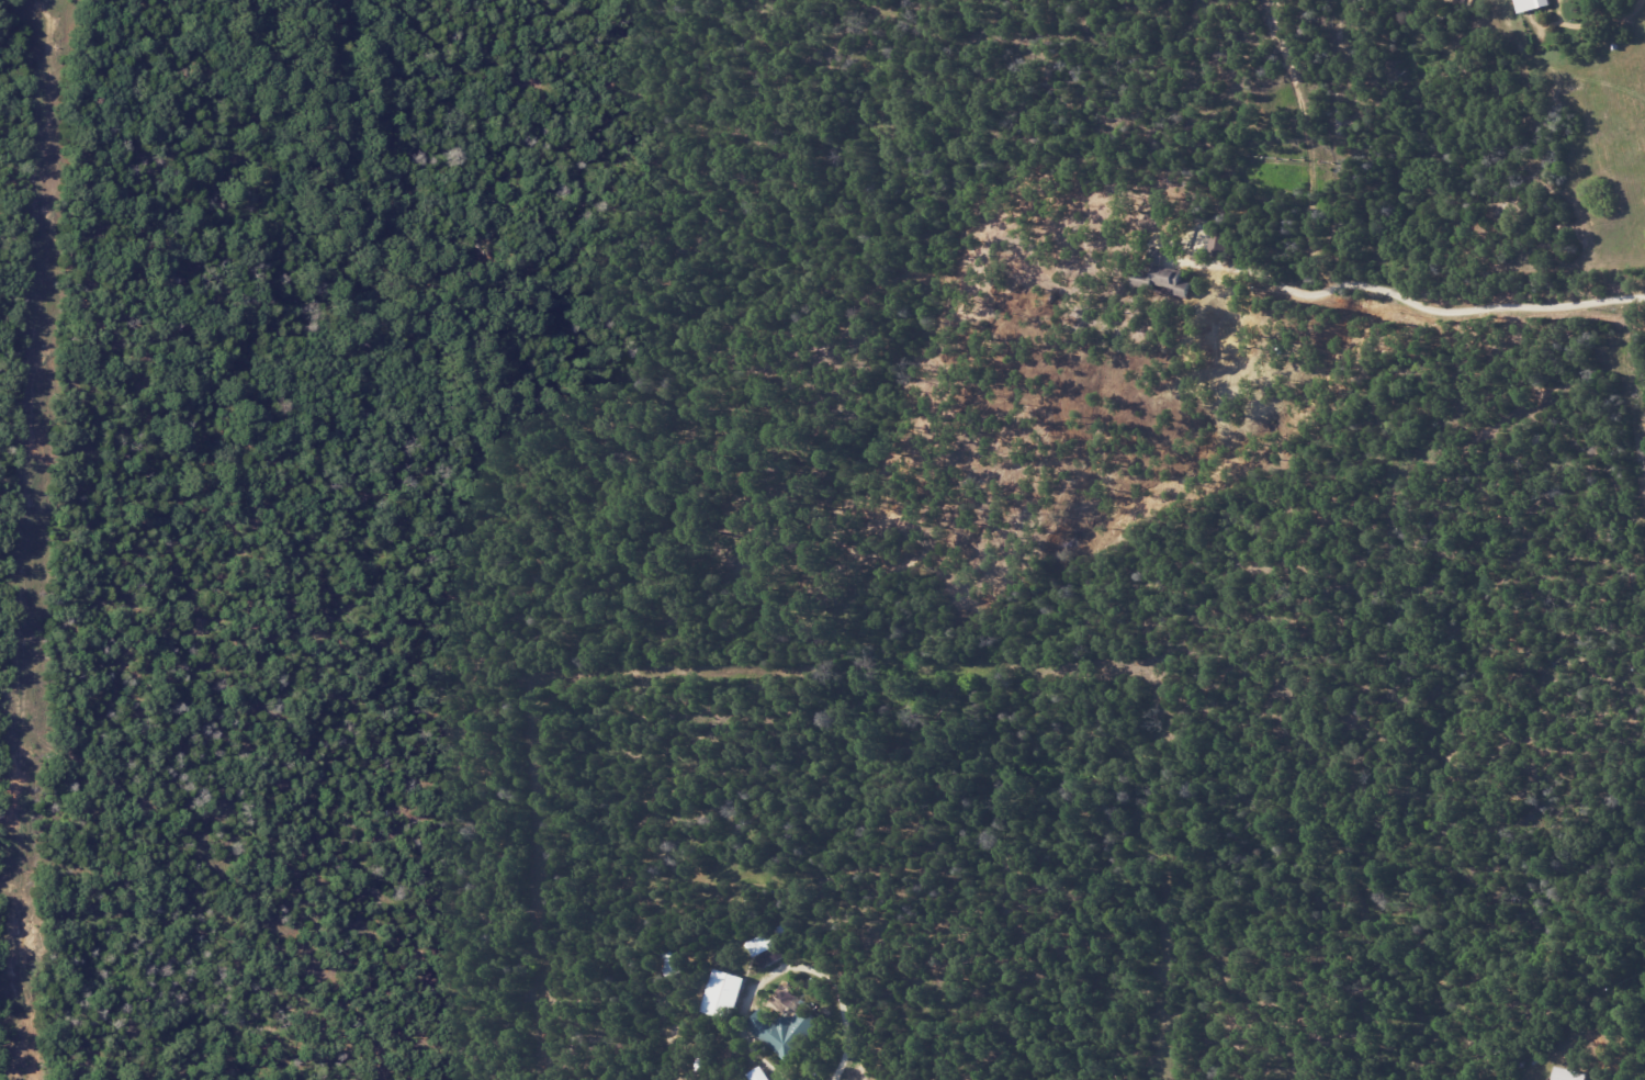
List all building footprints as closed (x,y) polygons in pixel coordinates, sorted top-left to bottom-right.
[(1518,14),(1550,5),(1548,0),(1514,0),(1518,14)] [(1130,285),(1151,289),(1152,285),(1175,289),(1174,295),(1187,297),(1189,283),(1179,281),(1181,270),(1152,265),(1150,274),(1132,270),(1130,285)] [(745,977),(715,969),(702,1013),(733,1021),(745,977)] [(750,1028),(787,1062),(821,1025),(802,1008),(792,1019),(785,1013),(775,1024),(763,1013),(750,1028)] [(764,1066),(748,1072),(752,1079),(769,1079),(764,1066)] [(1586,1073),(1554,1066),(1551,1079),(1585,1079),(1586,1073)]
